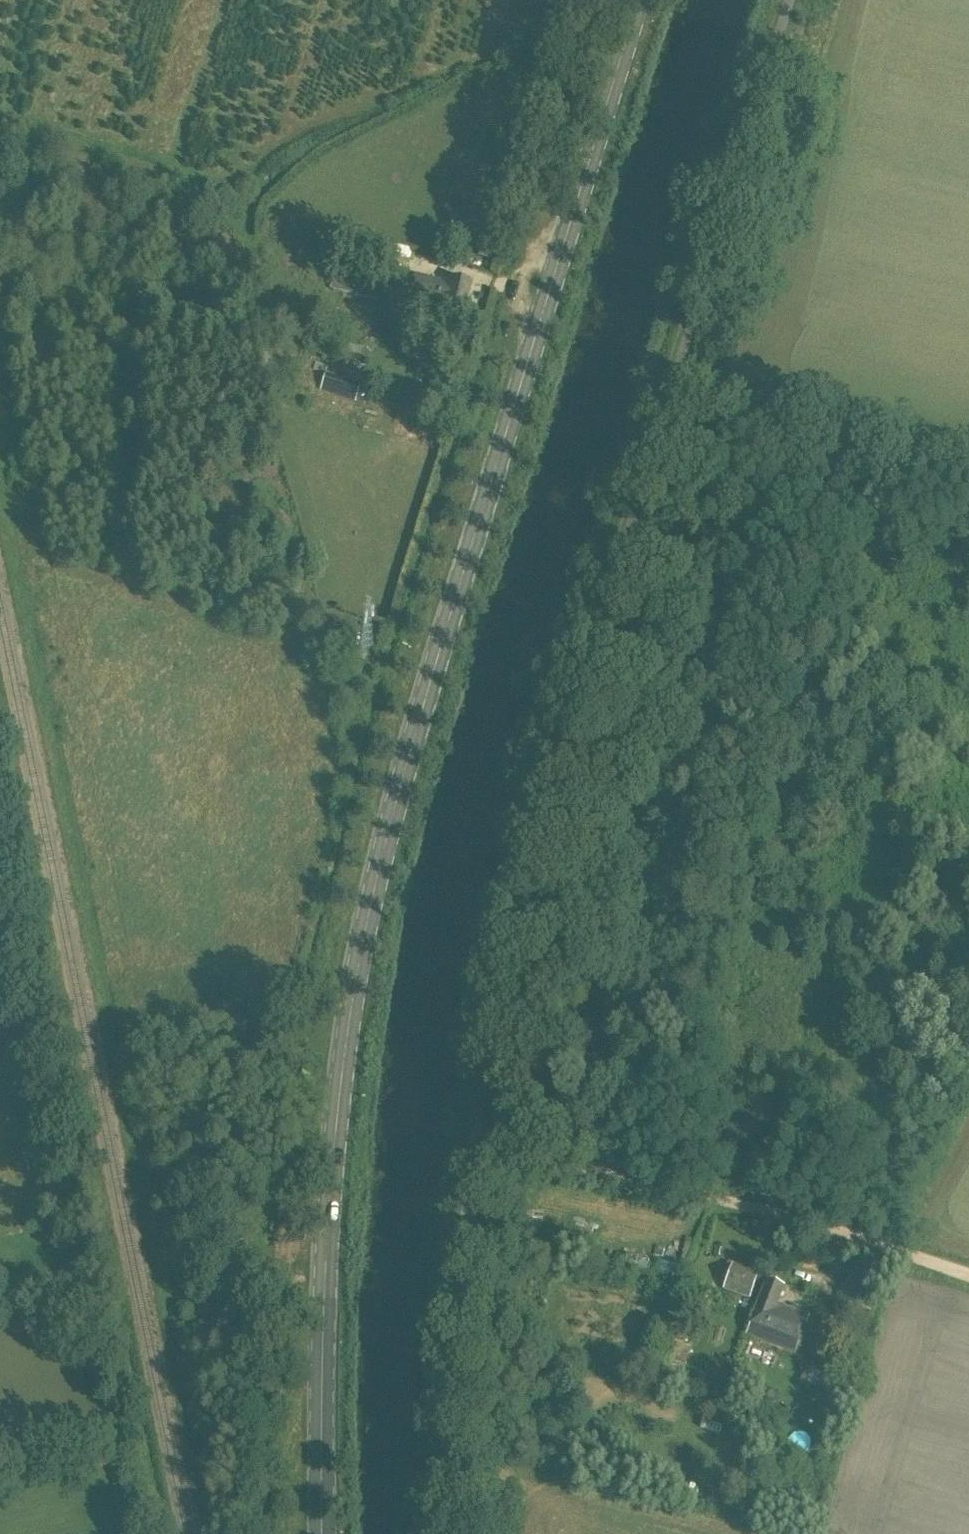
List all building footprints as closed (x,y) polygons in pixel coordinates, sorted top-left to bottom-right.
[(397,239),(393,250),(413,257),(417,246),(397,239)] [(419,298),(444,304),(443,311),(462,316),(470,283),(442,276),(441,282),(425,278),(419,298)] [(347,352),(367,357),(369,349),(349,344),(347,352)] [(662,1261),(659,1272),(678,1277),(681,1267),(662,1261)] [(722,1287),(750,1297),(758,1271),(730,1262),(722,1287)] [(701,1291),(702,1282),(693,1280),(692,1289),(701,1291)] [(745,1334),(794,1352),(808,1315),(776,1303),(782,1288),(765,1281),(745,1334)] [(821,1383),(836,1389),(848,1359),(833,1353),(821,1383)] [(819,1371),(806,1366),(800,1381),(813,1386),(819,1371)]
